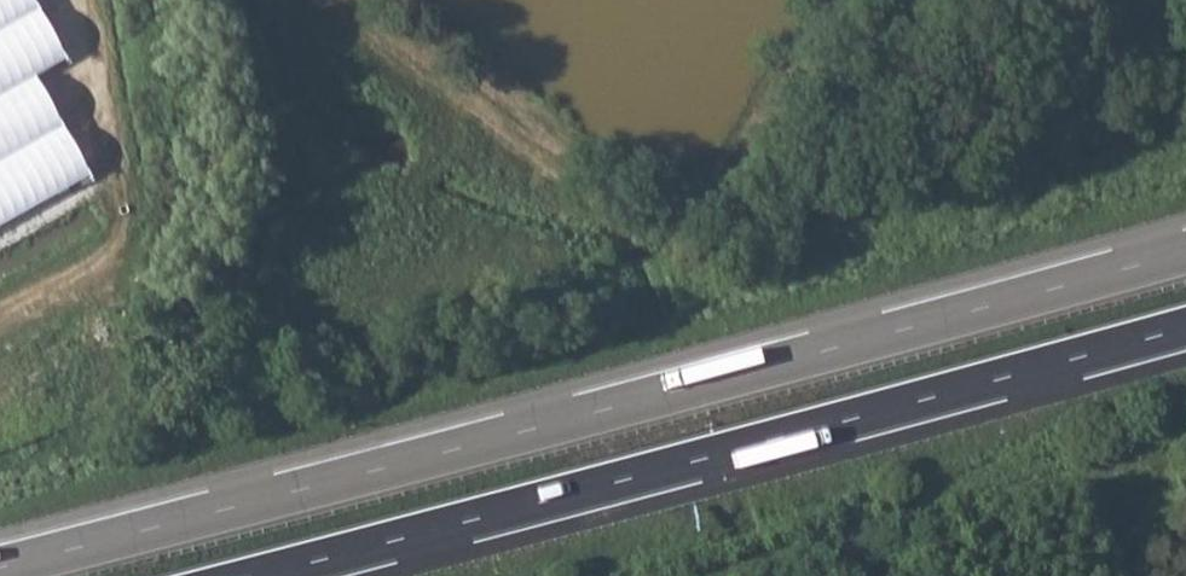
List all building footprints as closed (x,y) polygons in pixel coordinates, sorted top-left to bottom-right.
[(89,177),(32,76),(65,58),(32,0),(0,0),(0,226),(89,177)]
